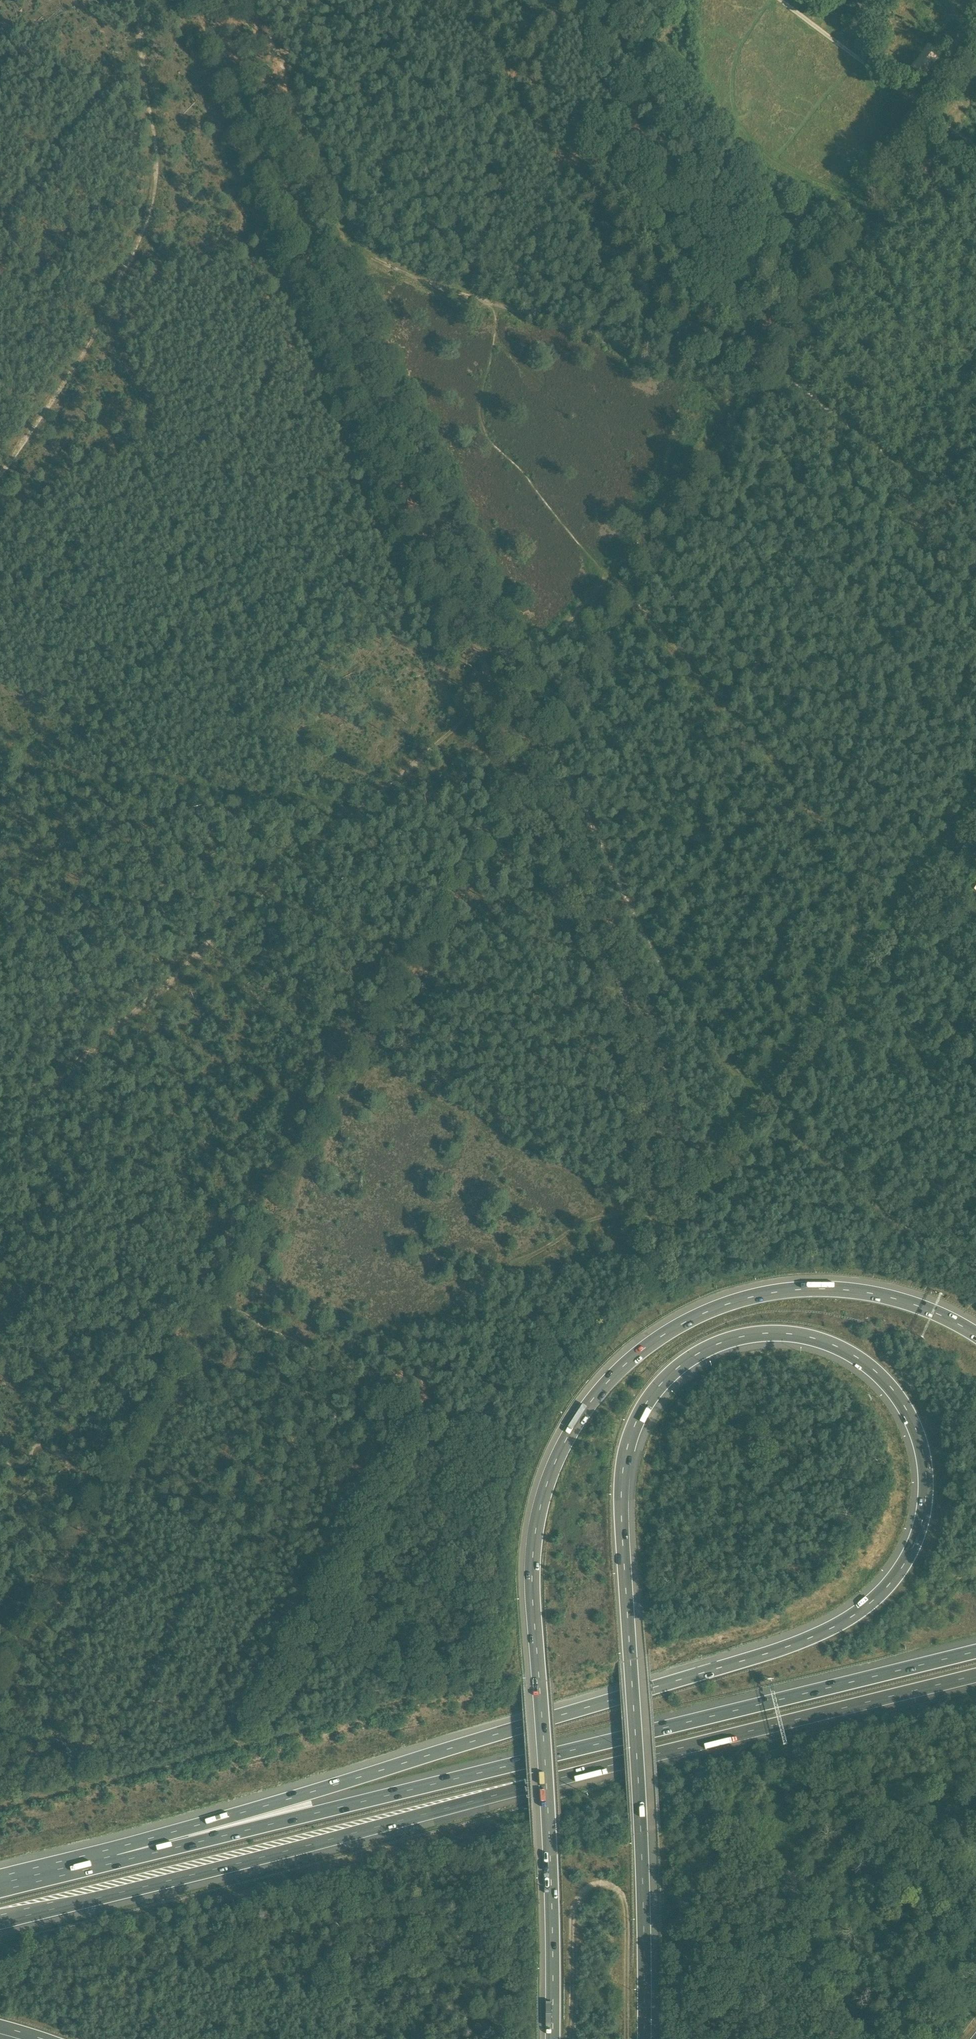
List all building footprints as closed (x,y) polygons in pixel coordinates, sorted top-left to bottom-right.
[(482,1396),(478,1411),(483,1412),(486,1397),(482,1396)]
